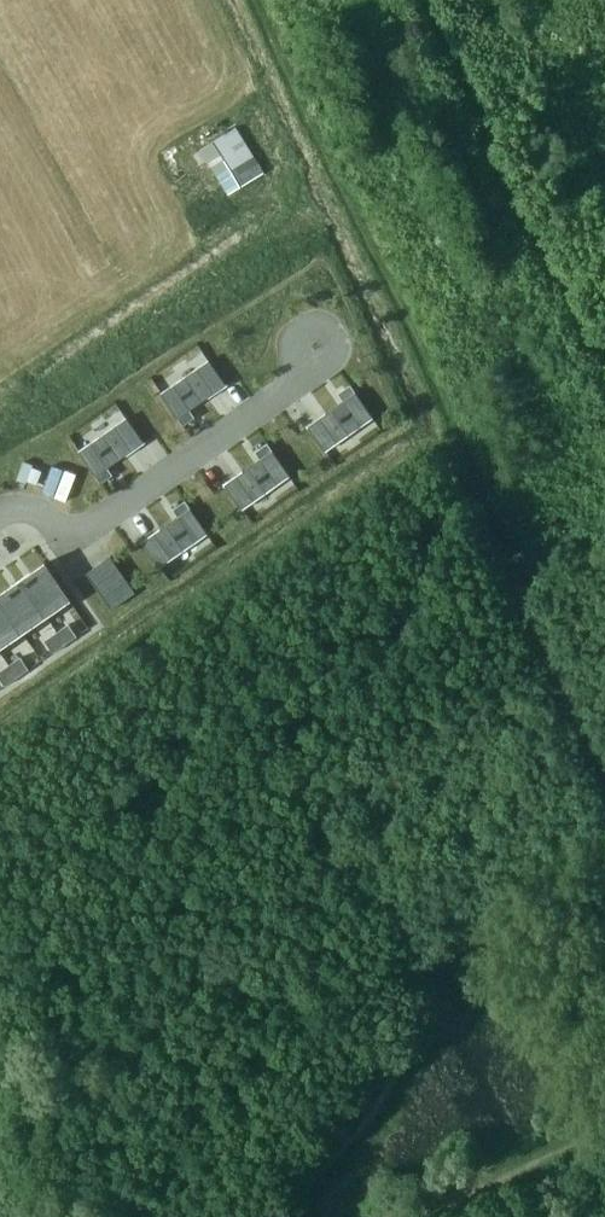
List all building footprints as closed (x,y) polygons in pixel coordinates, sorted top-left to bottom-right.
[(237,126),(201,149),(229,194),(265,172),(237,126)] [(179,418),(191,410),(227,384),(210,360),(161,394),(179,418)] [(351,385),(339,393),(345,401),(356,392),(351,385)] [(374,417),(356,392),(309,426),(326,450),(374,417)] [(191,410),(179,418),(184,426),(196,417),(191,410)] [(97,476),(109,468),(145,442),(128,418),(80,451),(97,476)] [(268,443),(256,451),(262,459),(274,450),(268,443)] [(290,475),(274,450),(261,459),(226,484),(242,508),(290,475)] [(109,468),(97,476),(102,483),(114,475),(109,468)] [(186,501),(174,509),(179,517),(191,508),(186,501)] [(208,533),(191,508),(143,542),(160,566),(208,533)] [(120,569),(112,556),(88,573),(112,609),(136,592),(128,580),(120,569)] [(46,563),(21,580),(47,616),(71,599),(46,563)] [(47,616),(21,580),(0,594),(0,600),(22,632),(47,616)] [(22,632),(0,600),(0,648),(22,632)] [(70,624),(58,632),(67,644),(78,636),(78,635),(70,624)] [(58,632),(46,640),(54,652),(54,653),(67,644),(58,632)] [(21,657),(9,665),(18,677),(30,669),(29,669),(21,657)] [(0,672),(0,677),(6,685),(6,686),(18,677),(9,665),(0,672)]
